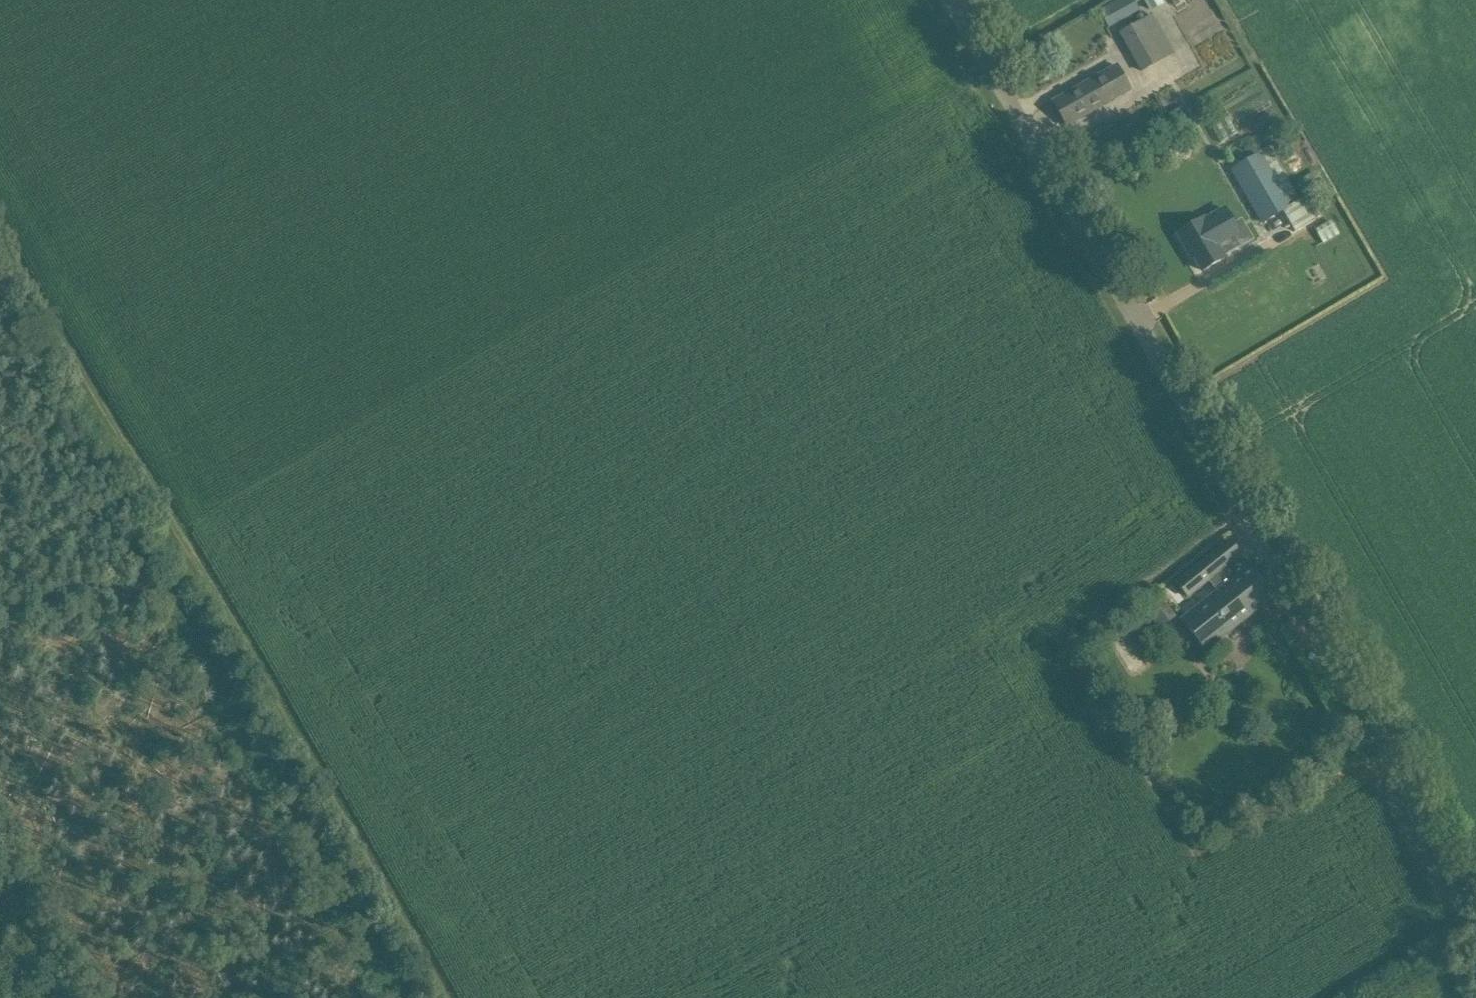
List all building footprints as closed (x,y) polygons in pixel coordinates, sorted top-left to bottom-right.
[(1138,6),(1134,0),(1123,0),(1122,0),(1128,11),(1138,6)] [(1147,5),(1150,10),(1167,0),(1144,0),(1147,5)] [(1142,71),(1174,53),(1152,15),(1121,33),(1142,71)] [(1068,126),(1131,91),(1116,65),(1053,100),(1068,126)] [(1278,212),(1291,204),(1260,152),(1230,170),(1261,222),(1278,212)] [(1202,270),(1220,260),(1226,257),(1224,254),(1238,246),(1226,226),(1234,221),(1226,206),(1204,219),(1203,219),(1195,224),(1177,234),(1187,250),(1190,249),(1195,258),(1202,270)] [(1230,582),(1221,571),(1241,554),(1229,540),(1175,584),(1187,599),(1209,582),(1216,590),(1179,620),(1205,652),(1274,596),(1250,566),(1230,582)] [(1161,628),(1176,616),(1161,597),(1146,609),(1161,628)]
